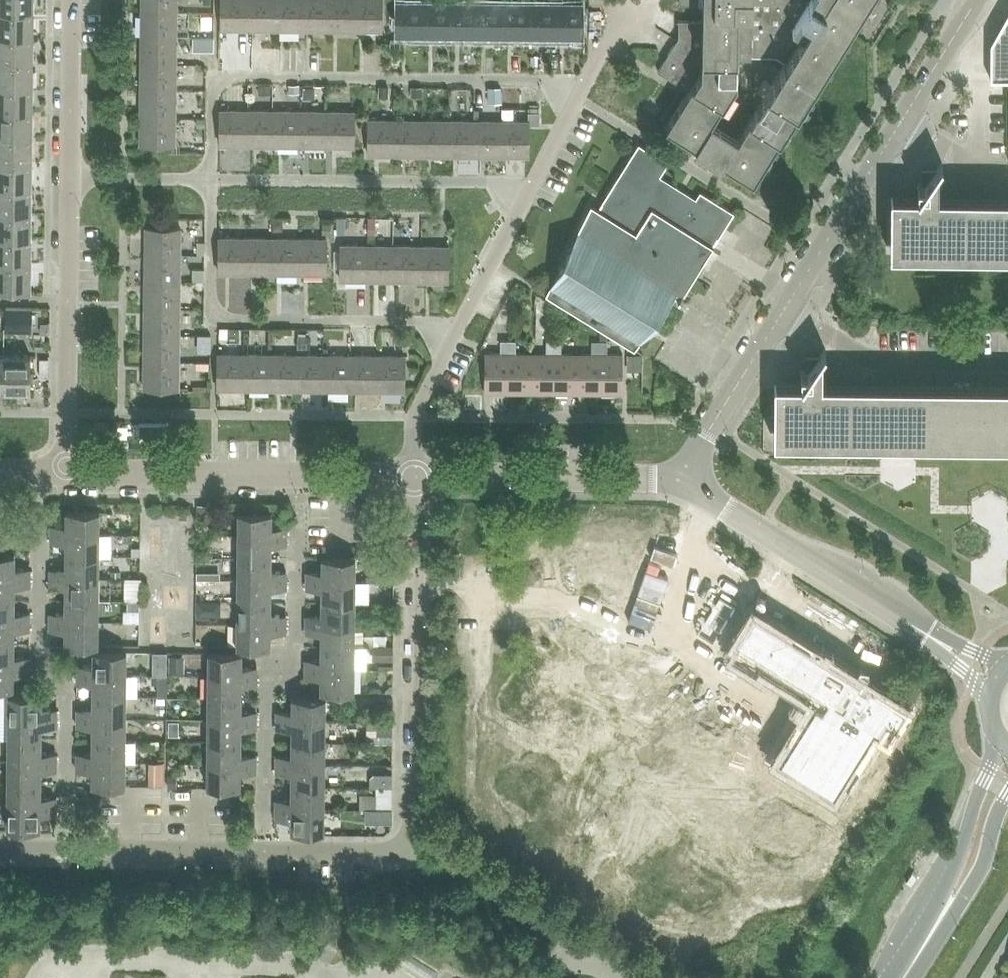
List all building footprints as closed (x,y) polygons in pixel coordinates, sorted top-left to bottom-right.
[(33,0),(0,0),(0,10),(33,11),(33,0)] [(177,12),(177,0),(141,0),(141,12),(177,12)] [(248,0),(221,0),(221,29),(248,29),(248,0)] [(274,0),(248,0),(248,29),(274,30),(274,0)] [(301,0),(274,0),(274,30),(301,30),(301,0)] [(328,0),(301,0),(301,30),(327,30),(328,0)] [(354,0),(328,0),(327,30),(354,30),(354,0)] [(354,30),(381,31),(381,0),(354,0),(354,30)] [(702,20),(680,20),(678,20),(677,39),(656,71),(687,90),(682,99),(664,127),(694,146),(703,151),(700,155),(704,162),(710,166),(718,166),(721,163),(752,182),(844,35),(848,38),(850,36),(864,13),(859,10),(866,0),(678,0),(678,4),(702,4),(702,20)] [(422,37),(423,2),(396,2),(396,37),(422,37)] [(449,37),(449,2),(423,2),(422,37),(449,37)] [(476,37),(476,2),(449,2),(449,37),(476,37)] [(502,38),(502,2),(476,2),(476,37),(502,38)] [(528,38),(529,3),(502,2),(502,38),(528,38)] [(555,38),(555,3),(529,3),(528,38),(555,38)] [(555,3),(555,38),(582,38),(582,3),(555,3)] [(990,42),(990,79),(1007,79),(1007,8),(990,42)] [(33,11),(0,10),(0,36),(33,36),(33,11)] [(176,38),(177,12),(141,12),(141,38),(176,38)] [(33,36),(0,36),(0,61),(33,61),(33,36)] [(176,65),(176,38),(141,38),(141,65),(176,65)] [(33,61),(0,61),(0,86),(32,87),(33,61)] [(176,91),(176,65),(141,65),(140,91),(176,91)] [(32,87),(0,86),(0,111),(32,112),(32,87)] [(176,118),(176,91),(140,91),(140,118),(176,118)] [(247,146),(247,110),(220,110),(219,145),(247,146)] [(273,146),(274,110),(247,110),(247,146),(273,146)] [(300,146),(300,111),(274,110),(273,146),(300,146)] [(32,112),(0,111),(0,136),(32,137),(32,112)] [(326,146),(327,111),(300,111),(300,146),(326,146)] [(327,111),(326,146),(354,147),(354,111),(327,111)] [(175,145),(176,118),(140,118),(140,144),(175,145)] [(395,155),(395,119),(368,119),(367,154),(395,155)] [(421,155),(422,120),(395,119),(395,155),(421,155)] [(448,155),(448,120),(422,120),(421,155),(448,155)] [(474,156),(474,120),(448,120),(448,155),(474,156)] [(500,156),(501,121),(474,120),(474,156),(500,156)] [(501,121),(500,156),(528,156),(528,121),(501,121)] [(32,137),(0,136),(0,162),(32,162),(32,137)] [(660,176),(668,162),(638,144),(598,209),(592,205),(593,204),(591,203),(545,293),(634,348),(674,294),(679,297),(678,300),(679,301),(734,213),(699,191),(695,198),(660,176)] [(32,162),(0,162),(0,187),(31,187),(32,162)] [(938,169),(941,164),(940,163),(936,169),(929,169),(920,168),(920,185),(917,185),(917,192),(919,193),(917,195),(918,196),(920,194),(920,202),(891,202),(890,248),(1007,249),(1007,203),(937,203),(938,169)] [(31,187),(0,187),(0,212),(31,212),(31,187)] [(31,212),(0,212),(0,237),(31,237),(31,212)] [(144,256),(180,256),(180,229),(145,228),(144,256)] [(31,237),(0,237),(0,262),(31,262),(31,237)] [(245,273),(246,238),(218,238),(218,273),(245,273)] [(272,274),(272,238),(246,238),(245,273),(272,274)] [(298,274),(299,239),(272,238),(272,274),(298,274)] [(299,239),(298,274),(326,274),(326,239),(299,239)] [(367,281),(368,245),(341,245),(340,280),(367,281)] [(394,281),(394,246),(368,245),(367,281),(394,281)] [(420,281),(420,246),(394,246),(394,281),(420,281)] [(447,282),(448,246),(420,246),(420,281),(447,282)] [(180,282),(180,256),(144,256),(144,282),(180,282)] [(31,262),(0,262),(0,288),(30,289),(31,262)] [(179,309),(180,282),(144,282),(144,308),(179,309)] [(2,307),(2,327),(29,327),(29,307),(2,307)] [(179,335),(179,309),(144,308),(144,335),(179,335)] [(179,362),(179,335),(144,335),(143,361),(179,362)] [(209,356),(208,339),(190,340),(191,357),(209,356)] [(507,392),(507,340),(500,340),(500,354),(484,354),(484,392),(507,392)] [(530,393),(530,354),(516,354),(516,340),(507,340),(507,392),(530,393)] [(553,393),(554,341),(546,340),(546,354),(530,354),(530,393),(553,393)] [(576,393),(576,354),(561,354),(561,341),(554,341),(553,393),(576,393)] [(599,393),(600,341),(591,341),(591,354),(576,354),(576,393),(599,393)] [(600,341),(599,393),(622,393),(623,355),(607,355),(607,341),(600,341)] [(821,356),(824,350),(823,349),(819,355),(811,355),(803,355),(803,372),(800,371),(800,379),(802,379),(800,382),(801,383),(803,380),(803,389),(774,389),(773,435),(1007,437),(1007,391),(820,389),(821,356)] [(244,389),(245,354),(217,354),(217,389),(244,389)] [(271,390),(271,354),(245,354),(244,389),(271,390)] [(297,390),(298,354),(271,354),(271,390),(297,390)] [(324,390),(324,355),(298,354),(297,390),(324,390)] [(350,390),(351,355),(324,355),(324,390),(350,390)] [(377,390),(377,355),(351,355),(350,390),(377,390)] [(377,355),(377,390),(404,391),(404,355),(377,355)] [(3,356),(3,391),(29,391),(29,356),(3,356)] [(178,389),(179,362),(143,361),(143,388),(178,389)] [(49,533),(97,534),(98,511),(64,510),(64,524),(49,524),(49,533)] [(237,536),(285,537),(285,527),(270,527),(270,513),(237,513),(237,536)] [(97,556),(97,534),(49,533),(49,542),(64,542),(64,556),(97,556)] [(285,545),(285,537),(237,536),(236,557),(270,558),(270,545),(285,545)] [(0,554),(0,577),(29,578),(29,568),(13,568),(14,554),(0,554)] [(97,578),(97,556),(64,556),(64,568),(49,568),(48,578),(97,578)] [(270,571),(270,558),(236,557),(236,579),(285,580),(285,571),(270,571)] [(354,558),(328,557),(320,557),(320,571),(305,571),(305,580),(354,581),(354,558)] [(139,597),(139,572),(120,572),(120,597),(139,597)] [(29,578),(0,577),(0,599),(13,599),(13,586),(28,586),(29,578)] [(97,600),(97,578),(48,578),(48,586),(64,586),(64,600),(97,600)] [(285,589),(285,580),(236,579),(236,601),(269,602),(270,589),(285,589)] [(353,603),(354,581),(305,580),(305,589),(320,589),(320,603),(353,603)] [(720,598),(696,633),(713,644),(736,609),(720,598)] [(13,599),(0,599),(0,621),(28,622),(28,612),(13,612),(13,599)] [(96,622),(97,600),(64,600),(63,613),(48,612),(48,621),(96,622)] [(269,615),(269,602),(236,601),(236,623),(285,624),(285,615),(269,615)] [(353,625),(353,603),(320,603),(320,615),(305,615),(304,625),(353,625)] [(754,615),(739,640),(829,696),(821,708),(810,701),(776,755),(837,793),(871,739),(865,735),(872,724),(886,732),(901,707),(869,687),(867,690),(855,682),(857,679),(754,615)] [(28,622),(0,621),(0,643),(12,643),(13,630),(28,630),(28,622)] [(96,645),(96,622),(48,621),(48,630),(63,630),(63,644),(96,645)] [(284,633),(285,624),(236,623),(235,646),(269,646),(269,633),(284,633)] [(353,647),(353,625),(304,625),(304,633),(320,633),(320,647),(353,647)] [(12,643),(0,643),(0,665),(27,665),(27,656),(12,656),(12,643)] [(353,669),(353,647),(320,647),(319,659),(304,659),(304,668),(353,669)] [(125,674),(125,651),(92,651),(92,665),(76,665),(76,673),(125,674)] [(241,666),(241,654),(241,653),(207,652),(207,675),(256,676),(256,666),(241,666)] [(27,665),(0,665),(0,688),(12,688),(12,674),(27,674),(27,665)] [(352,692),(353,669),(304,668),(304,677),(319,677),(319,691),(352,692)] [(125,696),(125,674),(76,673),(76,682),(91,682),(91,696),(125,696)] [(255,684),(256,676),(207,675),(207,698),(240,698),(240,684),(255,684)] [(604,740),(611,695),(582,691),(582,696),(549,691),(545,715),(585,721),(582,736),(604,740)] [(40,709),(41,695),(7,695),(7,717),(56,718),(56,709),(40,709)] [(125,718),(125,696),(91,696),(91,709),(76,709),(76,718),(125,718)] [(240,711),(240,698),(207,698),(207,719),(255,720),(255,711),(240,711)] [(324,721),(325,698),(291,698),(291,711),(276,711),(276,720),(324,721)] [(56,727),(56,718),(7,717),(7,739),(40,739),(40,727),(56,727)] [(124,741),(125,718),(76,718),(76,727),(91,727),(91,740),(124,741)] [(255,729),(255,720),(207,719),(206,741),(240,742),(240,729),(255,729)] [(324,743),(324,721),(276,720),(276,729),(291,729),(291,742),(324,743)] [(632,901),(631,913),(653,922),(677,915),(705,926),(724,908),(725,893),(707,886),(716,864),(684,851),(682,845),(678,849),(666,844),(684,827),(676,800),(688,801),(690,795),(674,739),(650,737),(642,745),(640,768),(668,797),(650,802),(649,810),(659,820),(641,837),(656,833),(663,840),(662,854),(655,860),(623,858),(620,889),(632,901)] [(40,752),(40,739),(7,739),(7,761),(55,762),(55,752),(40,752)] [(579,798),(598,768),(553,739),(540,758),(553,766),(538,790),(562,805),(570,792),(579,798)] [(124,763),(124,741),(91,740),(91,753),(75,753),(75,762),(124,763)] [(240,755),(240,742),(206,741),(206,763),(255,764),(255,755),(240,755)] [(324,765),(324,743),(291,742),(290,755),(275,755),(275,764),(324,765)] [(142,768),(156,768),(157,754),(142,754),(142,768)] [(55,770),(55,762),(7,761),(6,783),(40,783),(40,770),(55,770)] [(124,786),(124,763),(75,762),(75,771),(91,771),(90,785),(124,786)] [(255,773),(255,764),(206,763),(206,786),(239,787),(240,773),(255,773)] [(324,787),(324,765),(275,764),(275,773),(290,773),(290,786),(324,787)] [(780,780),(769,780),(771,875),(789,874),(788,866),(807,865),(806,831),(797,831),(796,806),(781,806),(780,780)] [(40,797),(40,783),(6,783),(6,805),(54,806),(55,797),(40,797)] [(323,809),(324,787),(290,786),(290,799),(275,799),(275,808),(323,809)] [(54,814),(54,806),(6,805),(6,828),(39,828),(39,814),(54,814)] [(323,832),(323,809),(275,808),(275,817),(290,817),(290,831),(323,832)] [(480,967),(485,973),(491,967),(486,961),(480,967)]
